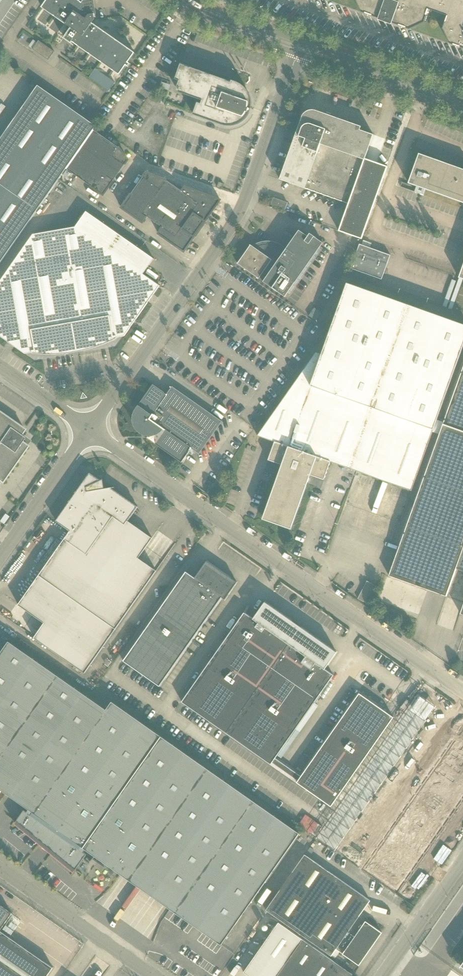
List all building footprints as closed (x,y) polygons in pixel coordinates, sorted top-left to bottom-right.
[(42,7),(71,28),(64,39),(70,43),(71,41),(120,75),(126,66),(128,67),(131,64),(129,63),(135,53),(93,24),(95,20),(95,18),(96,18),(93,0),(88,0),(84,1),(82,3),(78,0),(47,0),(42,7)] [(361,12),(409,29),(424,23),(429,9),(448,16),(443,29),(450,44),(462,48),(462,0),(356,0),(361,12)] [(32,50),(48,61),(54,52),(39,41),(32,50)] [(176,80),(179,81),(177,88),(180,90),(179,92),(202,100),(201,104),(198,103),(194,115),(210,121),(212,121),(222,125),(223,125),(225,126),(227,126),(229,126),(231,126),(233,126),(235,125),(237,125),(239,124),(240,123),(242,122),(243,121),(245,119),(246,118),(247,116),(248,115),(249,113),(248,112),(249,109),(251,109),(251,107),(252,105),(252,103),(252,101),(251,99),(251,97),(250,95),(249,93),(248,91),(247,90),(246,88),(244,87),(243,85),(241,84),(239,83),(238,82),(236,81),(234,81),(232,80),(231,82),(210,75),(181,65),(178,74),(176,80)] [(95,69),(89,77),(108,91),(114,82),(95,69)] [(161,82),(160,87),(168,90),(170,85),(161,82)] [(38,86),(0,140),(0,264),(67,169),(94,130),(97,127),(38,86)] [(302,118),(280,180),(348,204),(339,231),(362,239),(388,167),(365,159),(374,135),(360,130),(361,127),(316,111),(315,111),(315,110),(314,110),(313,110),(312,110),(311,110),(310,110),(309,111),(308,111),(307,111),(307,112),(306,112),(305,113),(304,114),(303,115),(303,116),(302,116),(302,117),(302,118)] [(119,147),(94,130),(67,169),(103,195),(128,160),(119,147)] [(409,184),(417,186),(426,190),(462,203),(462,169),(419,154),(418,158),(414,167),(409,184)] [(204,224),(205,223),(221,200),(185,187),(182,191),(166,180),(146,173),(121,208),(142,223),(147,217),(162,228),(158,234),(184,252),(196,236),(195,235),(203,223),(204,224)] [(271,205),(285,210),(288,203),(273,198),(271,205)] [(25,354),(32,352),(32,353),(45,355),(58,354),(71,353),(71,352),(72,350),(79,348),(80,350),(81,351),(93,348),(105,344),(117,338),(117,337),(124,336),(160,286),(143,274),(154,259),(146,253),(109,228),(86,212),(75,227),(33,235),(0,282),(0,337),(25,354)] [(255,248),(252,246),(250,245),(250,246),(238,263),(237,264),(259,279),(259,278),(264,281),(263,282),(272,288),(276,291),(277,291),(285,297),(323,243),(314,237),(315,237),(310,234),(308,237),(299,231),(284,252),(280,249),(275,246),(276,244),(271,243),(271,245),(265,245),(260,246),(255,248)] [(351,269),(382,280),(390,255),(359,244),(351,269)] [(263,428),(257,436),(275,442),(268,460),(283,465),(282,467),(281,467),(280,468),(279,469),(279,470),(279,471),(280,471),(280,472),(264,519),(291,528),(307,482),(308,482),(309,481),(310,481),(310,480),(310,479),(310,478),(309,477),(310,475),(324,480),(331,462),(412,491),(462,347),(462,325),(347,283),(322,355),(316,353),(263,428)] [(389,576),(446,596),(456,568),(462,570),(462,368),(389,576)] [(135,415),(135,416),(135,418),(135,419),(135,420),(135,422),(135,423),(136,424),(136,426),(137,427),(138,428),(139,429),(139,430),(140,431),(139,433),(182,463),(190,451),(189,451),(191,449),(199,454),(222,421),(172,386),(167,394),(164,393),(164,392),(153,384),(135,410),(137,411),(136,412),(136,414),(135,415)] [(0,482),(2,483),(27,446),(22,442),(24,438),(20,435),(24,429),(0,412),(0,482)] [(34,638),(85,673),(156,571),(138,558),(152,538),(128,521),(138,507),(111,488),(115,488),(115,487),(100,489),(99,482),(100,481),(90,473),(56,521),(70,531),(19,605),(45,623),(34,638)] [(229,581),(231,578),(207,561),(195,578),(186,572),(123,661),(160,687),(222,598),(225,600),(237,582),(236,582),(235,585),(229,581)] [(445,598),(387,577),(379,600),(436,621),(439,613),(445,598)] [(272,763),(288,774),(291,769),(275,758),(334,675),(325,669),(337,652),(301,627),(300,628),(298,626),(298,625),(298,624),(298,623),(297,623),(296,622),(295,622),(294,623),(292,622),(293,621),(265,602),(253,619),(244,613),(180,701),(271,765),(272,763)] [(0,654),(0,790),(5,793),(29,810),(27,812),(24,810),(16,821),(17,822),(17,821),(42,843),(42,844),(43,843),(52,851),(75,870),(87,854),(84,852),(86,850),(121,875),(170,909),(210,937),(221,945),(227,937),(299,833),(210,771),(112,702),(106,710),(17,648),(9,642),(0,654)] [(291,769),(288,774),(298,781),(297,783),(331,807),(332,806),(360,765),(394,717),(359,693),(354,702),(301,776),(291,769)] [(419,694),(409,708),(427,720),(437,706),(419,694)] [(409,708),(403,717),(420,730),(427,720),(409,708)] [(403,717),(396,726),(414,738),(420,730),(403,717)] [(396,726),(390,735),(408,748),(414,738),(396,726)] [(453,740),(462,746),(462,726),(453,740)] [(390,735),(384,744),(401,756),(408,748),(390,735)] [(447,749),(462,760),(462,746),(453,740),(447,749)] [(384,744),(377,753),(395,766),(401,756),(384,744)] [(441,758),(458,770),(462,763),(462,760),(447,749),(441,758)] [(377,753),(371,762),(388,774),(395,766),(377,753)] [(441,758),(434,767),(452,779),(458,770),(441,758)] [(371,762),(365,771),(382,784),(388,774),(371,762)] [(434,767),(428,776),(445,788),(452,779),(434,767)] [(452,779),(462,787),(462,774),(458,770),(452,779)] [(365,771),(358,780),(376,792),(382,784),(365,771)] [(428,776),(421,785),(439,797),(445,788),(428,776)] [(445,788),(462,800),(462,787),(452,779),(445,788)] [(358,780),(352,789),(369,802),(376,792),(358,780)] [(421,785),(415,794),(433,806),(439,797),(421,785)] [(445,788),(439,797),(456,809),(462,800),(445,788)] [(352,789),(345,798),(363,810),(369,802),(352,789)] [(415,794),(409,803),(426,815),(433,806),(415,794)] [(439,797),(433,806),(450,818),(456,809),(439,797)] [(345,798),(339,807),(357,820),(363,810),(345,798)] [(409,803),(402,812),(420,824),(426,815),(409,803)] [(433,806),(426,815),(444,827),(450,818),(433,806)] [(339,807),(333,816),(350,828),(357,820),(339,807)] [(402,812),(396,821),(413,833),(420,824),(402,812)] [(426,815),(420,824),(437,836),(444,827),(426,815)] [(333,816),(326,825),(344,838),(350,828),(333,816)] [(396,821),(390,830),(407,842),(413,833),(396,821)] [(420,824),(413,833),(431,845),(437,837),(420,824)] [(326,825),(317,838),(335,850),(344,838),(326,825)] [(390,830),(383,839),(401,851),(407,842),(390,830)] [(413,833),(407,842),(425,854),(431,845),(413,833)] [(384,839),(378,848),(394,860),(401,851),(384,839)] [(407,842),(401,851),(418,863),(425,854),(407,842)] [(378,848),(371,857),(388,869),(394,860),(378,848)] [(401,851),(394,860),(412,872),(418,863),(401,851)] [(336,949),(359,965),(382,933),(359,916),(370,901),(305,855),(266,910),(331,956),(336,949)] [(371,857),(362,870),(379,882),(388,869),(371,857)] [(394,860),(388,869),(406,881),(412,872),(394,860)] [(388,869),(379,882),(397,894),(406,881),(388,869)] [(12,914),(0,905),(0,931),(12,914)] [(353,975),(279,923),(244,973),(249,975),(352,975),(353,975)] [(53,968),(43,961),(26,949),(9,937),(0,931),(0,975),(47,975),(53,968)]
